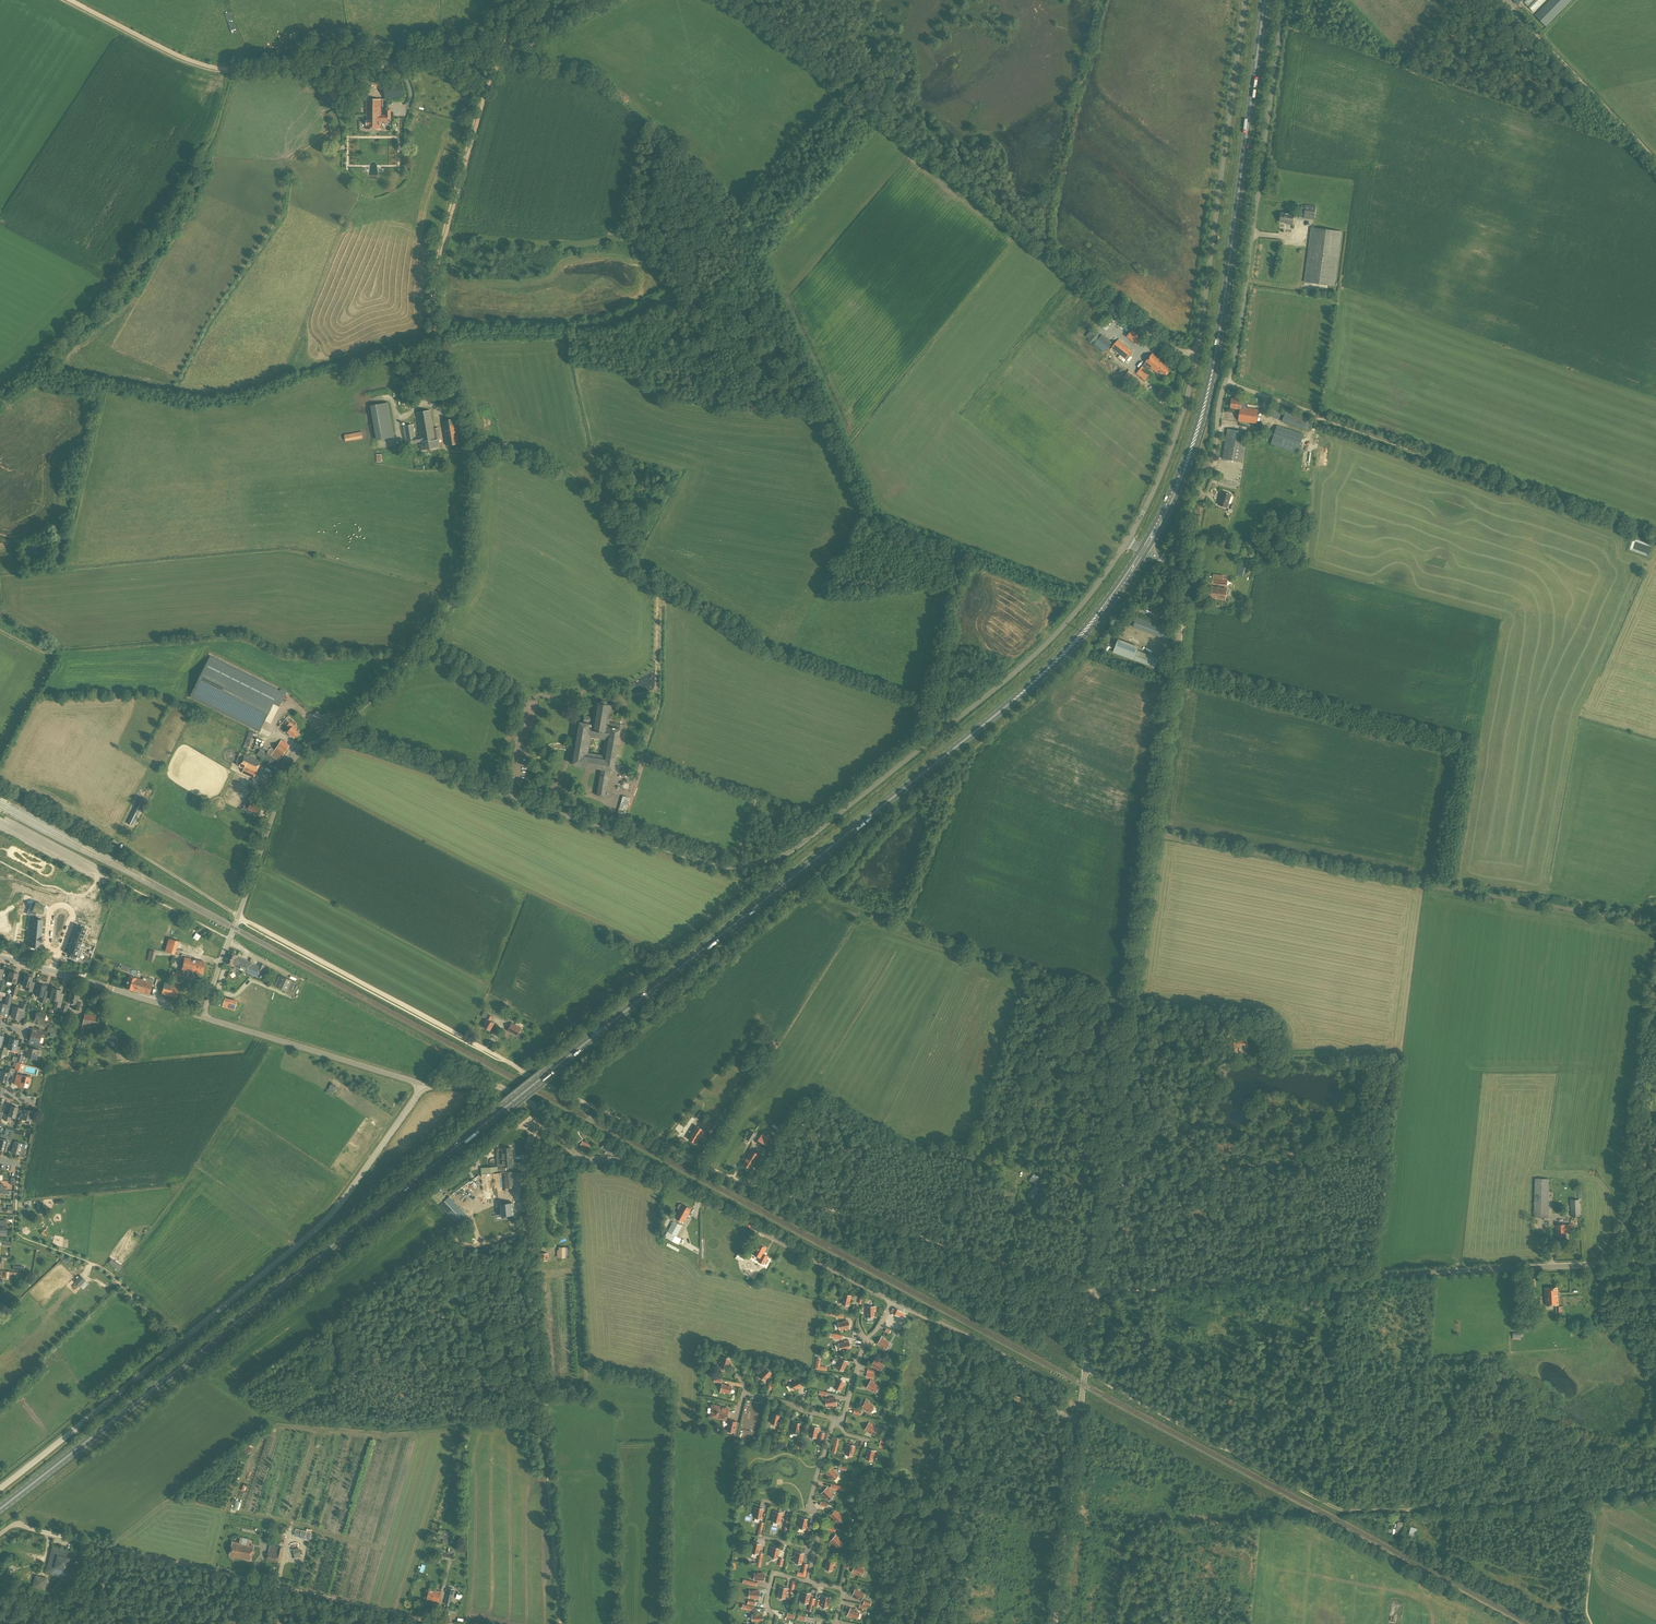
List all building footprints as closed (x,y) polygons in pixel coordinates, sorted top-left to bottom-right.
[(1524,3),(1534,13),(1546,0),(1527,0),(1524,3)] [(1573,0),(1549,0),(1534,15),(1546,27),(1573,0)] [(389,85),(389,82),(383,83),(386,99),(403,96),(401,83),(389,85)] [(337,105),(344,100),(333,84),(326,89),(337,105)] [(381,115),(381,100),(366,100),(366,129),(381,129),(381,121),(391,121),(391,108),(385,108),(385,115),(381,115)] [(1314,220),(1316,205),(1306,204),(1304,218),(1314,220)] [(1293,225),(1294,214),(1281,212),(1280,222),(1286,223),(1286,224),(1293,225)] [(1312,228),(1307,263),(1305,282),(1334,286),(1342,232),(1312,228)] [(1093,344),(1102,334),(1096,329),(1088,340),(1093,344)] [(1138,345),(1143,339),(1132,330),(1127,336),(1138,345)] [(1126,359),(1133,351),(1118,339),(1112,347),(1126,359)] [(1171,370),(1165,365),(1166,364),(1153,353),(1139,370),(1144,375),(1142,377),(1146,380),(1151,373),(1149,371),(1151,368),(1158,373),(1159,372),(1165,377),(1171,370)] [(1142,393),(1148,385),(1129,370),(1123,378),(1142,393)] [(1246,403),(1246,399),(1242,398),(1242,399),(1232,398),(1231,408),(1240,409),(1239,421),(1257,423),(1258,409),(1241,407),(1241,402),(1246,403)] [(376,440),(394,437),(388,402),(370,405),(376,440)] [(1279,420),(1282,410),(1273,408),(1270,417),(1279,420)] [(1308,430),(1312,420),(1308,419),(1308,418),(1304,417),(1305,416),(1286,409),(1282,421),(1304,429),(1305,428),(1308,430)] [(434,429),(430,410),(417,413),(421,436),(416,437),(414,424),(403,426),(406,444),(420,442),(421,450),(439,447),(438,439),(440,439),(438,428),(434,429)] [(460,448),(460,444),(456,419),(442,421),(445,445),(455,444),(455,449),(460,448)] [(1298,453),(1304,434),(1277,425),(1271,444),(1298,453)] [(1242,461),(1245,446),(1247,432),(1228,429),(1223,459),(1242,461)] [(1267,440),(1268,431),(1259,430),(1258,439),(1267,440)] [(345,441),(363,438),(361,432),(344,435),(345,441)] [(1232,513),(1235,505),(1231,504),(1232,501),(1230,500),(1232,494),(1222,491),(1221,495),(1221,496),(1218,504),(1229,508),(1228,511),(1232,513)] [(1226,600),(1227,588),(1208,586),(1207,598),(1226,600)] [(1168,634),(1132,621),(1128,631),(1164,644),(1168,634)] [(1155,668),(1159,658),(1138,650),(1139,647),(1118,639),(1113,652),(1134,660),(1155,668)] [(260,732),(270,711),(200,676),(190,697),(260,732)] [(606,704),(607,703),(607,702),(606,701),(606,700),(605,699),(604,699),(604,698),(603,698),(602,699),(601,699),(600,700),(600,701),(599,703),(596,702),(593,719),(592,719),(592,717),(584,715),(583,721),(583,722),(580,722),(573,764),(602,769),(597,795),(605,796),(609,770),(614,771),(620,729),(621,724),(609,722),(612,705),(606,704)] [(295,738),(299,732),(296,730),(298,729),(287,719),(284,723),(290,728),(287,732),(295,738)] [(252,751),(258,734),(249,731),(248,735),(244,747),(252,751)] [(274,769),(290,746),(282,740),(275,750),(271,748),(270,749),(264,744),(256,755),(263,760),(265,757),(270,761),(267,765),(274,769)] [(244,755),(240,753),(235,764),(238,765),(241,760),(242,761),(239,767),(244,769),(242,772),(254,778),(262,761),(245,754),(244,755)] [(270,795),(275,787),(262,782),(258,792),(266,796),(267,794),(270,795)] [(627,809),(630,798),(623,796),(620,807),(619,807),(617,816),(622,817),(625,809),(627,809)] [(132,825),(141,806),(145,799),(140,797),(127,823),(132,825)] [(260,805),(252,800),(247,798),(245,803),(250,805),(248,808),(247,811),(251,813),(252,810),(257,812),(260,805)] [(30,909),(28,914),(34,915),(35,911),(42,914),(42,913),(43,913),(45,910),(44,910),(45,906),(35,902),(32,910),(30,909)] [(85,904),(77,906),(79,919),(88,917),(85,904)] [(4,926),(8,921),(9,918),(4,915),(2,917),(0,916),(0,923),(4,926)] [(30,916),(29,924),(42,925),(43,920),(36,919),(36,917),(30,916)] [(77,925),(75,932),(84,935),(86,928),(84,927),(85,924),(81,923),(80,926),(77,925)] [(75,932),(72,939),(81,942),(84,935),(75,932)] [(175,954),(178,941),(168,938),(165,951),(175,954)] [(72,939),(70,946),(82,951),(83,948),(80,947),(81,942),(72,939)] [(27,949),(31,950),(35,950),(36,947),(40,947),(41,942),(30,941),(29,946),(27,946),(27,949)] [(70,946),(67,954),(72,955),(71,958),(75,960),(76,957),(79,958),(82,951),(70,946)] [(153,962),(155,951),(149,950),(147,961),(153,962)] [(263,968),(237,957),(237,955),(231,952),(226,962),(233,965),(233,964),(237,966),(236,967),(249,972),(259,977),(263,968)] [(192,971),(195,960),(184,958),(182,968),(192,971)] [(195,960),(192,971),(202,973),(205,962),(195,960)] [(16,983),(18,973),(10,971),(7,980),(16,983)] [(30,983),(32,977),(25,975),(23,981),(21,980),(20,984),(23,984),(26,985),(25,989),(32,991),(34,984),(30,983)] [(142,979),(129,975),(125,988),(132,990),(133,990),(149,994),(153,980),(143,977),(142,979)] [(287,991),(292,980),(281,976),(277,987),(287,991)] [(176,998),(180,985),(164,981),(161,994),(176,998)] [(44,1003),(46,997),(43,996),(46,986),(38,984),(35,994),(41,996),(40,1001),(44,1003)] [(61,1003),(64,994),(60,993),(61,990),(52,988),(49,998),(55,1000),(53,1006),(60,1008),(61,1003)] [(80,1011),(82,1003),(76,1002),(78,995),(70,993),(68,1002),(73,1003),(71,1008),(80,1011)] [(11,1000),(12,996),(7,995),(6,999),(5,1004),(0,1003),(0,1013),(3,1014),(5,1006),(9,1007),(11,1000)] [(237,1011),(240,1001),(228,997),(225,1006),(237,1011)] [(27,1005),(29,999),(27,998),(25,1003),(26,1003),(26,1004),(22,1003),(21,1008),(14,1006),(11,1016),(19,1018),(21,1010),(25,1011),(27,1005)] [(68,1005),(61,1003),(60,1008),(59,1012),(66,1014),(68,1005)] [(46,1025),(47,1021),(44,1020),(45,1014),(37,1011),(35,1020),(38,1021),(38,1023),(46,1025)] [(99,1028),(100,1022),(97,1022),(98,1015),(85,1013),(82,1025),(80,1037),(85,1038),(87,1026),(96,1028),(99,1028)] [(490,1030),(494,1023),(490,1020),(492,1016),(489,1014),(485,1022),(485,1023),(483,1027),(490,1030)] [(516,1037),(517,1036),(522,1027),(512,1022),(507,1031),(513,1034),(513,1036),(516,1037)] [(1233,1031),(1235,1037),(1241,1035),(1239,1029),(1233,1031)] [(44,1034),(45,1031),(38,1030),(38,1033),(32,1031),(29,1040),(35,1042),(34,1045),(41,1047),(42,1043),(38,1042),(39,1037),(43,1038),(44,1034)] [(16,1046),(18,1040),(10,1038),(8,1045),(5,1044),(2,1055),(7,1056),(9,1049),(18,1051),(20,1047),(16,1046)] [(1245,1046),(1245,1040),(1236,1041),(1236,1040),(1232,1040),(1234,1053),(1238,1053),(1237,1047),(1245,1046)] [(28,1047),(25,1056),(36,1059),(37,1055),(39,1056),(41,1050),(28,1047)] [(8,1076),(12,1077),(12,1075),(14,1069),(6,1067),(5,1072),(1,1071),(0,1075),(0,1080),(6,1082),(8,1076)] [(27,1088),(30,1077),(17,1074),(14,1084),(27,1088)] [(334,1092),(337,1087),(332,1083),(328,1088),(334,1092)] [(15,1117),(18,1107),(10,1106),(8,1114),(5,1113),(3,1120),(10,1122),(12,1116),(15,1117)] [(30,1120),(33,1111),(24,1109),(22,1118),(30,1120)] [(710,1128),(712,1125),(703,1119),(700,1123),(706,1126),(707,1125),(710,1128)] [(714,1130),(720,1122),(716,1120),(711,1128),(714,1130)] [(567,1132),(575,1144),(582,1139),(578,1133),(580,1130),(572,1125),(567,1132)] [(696,1143),(703,1130),(696,1125),(688,1138),(696,1143)] [(8,1140),(11,1141),(14,1131),(9,1129),(7,1138),(4,1138),(4,1139),(0,1138),(0,1150),(0,1149),(5,1150),(8,1140)] [(751,1142),(756,1134),(751,1130),(745,1139),(751,1142)] [(764,1147),(768,1141),(770,1137),(767,1135),(765,1139),(760,1136),(756,1143),(764,1147)] [(25,1149),(26,1144),(15,1141),(12,1152),(19,1154),(21,1148),(25,1149)] [(588,1148),(589,1145),(587,1143),(588,1142),(586,1141),(585,1142),(583,1141),(581,1145),(579,1147),(581,1148),(581,1149),(583,1151),(584,1150),(586,1151),(588,1148)] [(613,1150),(615,1147),(605,1142),(601,1148),(611,1153),(613,1150)] [(481,1168),(482,1173),(505,1172),(506,1172),(506,1167),(512,1166),(511,1148),(502,1148),(502,1153),(497,1153),(498,1158),(497,1158),(498,1167),(493,1167),(481,1168)] [(754,1162),(759,1155),(751,1149),(746,1157),(747,1158),(743,1164),(749,1168),(753,1162),(754,1162)] [(506,1189),(514,1188),(513,1171),(506,1172),(505,1172),(506,1189)] [(1548,1217),(1549,1179),(1535,1178),(1534,1217),(1548,1217)] [(440,1205),(450,1197),(449,1196),(447,1197),(438,1189),(431,1196),(440,1205)] [(450,1197),(440,1205),(458,1224),(468,1215),(450,1197)] [(1572,1216),(1580,1216),(1579,1199),(1571,1200),(1572,1216)] [(514,1214),(513,1203),(501,1204),(502,1215),(514,1214)] [(691,1208),(682,1203),(681,1204),(680,1204),(679,1204),(678,1207),(678,1208),(679,1208),(677,1212),(674,1212),(672,1216),(674,1217),(684,1222),(691,1208)] [(676,1236),(682,1226),(673,1221),(667,1231),(676,1236)] [(1567,1239),(1566,1232),(1573,1232),(1573,1224),(1556,1225),(1556,1233),(1557,1233),(1557,1239),(1567,1239)] [(743,1255),(749,1243),(746,1242),(748,1238),(743,1235),(734,1250),(743,1255)] [(764,1265),(769,1256),(763,1253),(766,1248),(758,1243),(753,1253),(760,1257),(757,1261),(764,1265)] [(569,1256),(569,1247),(558,1247),(558,1250),(557,1250),(557,1258),(565,1258),(565,1256),(569,1256)] [(119,1264),(112,1258),(109,1263),(116,1268),(119,1264)] [(747,1274),(746,1278),(750,1279),(750,1281),(753,1282),(753,1280),(757,1282),(759,1279),(754,1277),(755,1276),(752,1275),(752,1276),(747,1274)] [(80,1286),(86,1280),(81,1275),(75,1281),(80,1286)] [(1546,1305),(1559,1305),(1558,1287),(1545,1288),(1546,1305)] [(457,1297),(458,1299),(460,1300),(462,1301),(464,1300),(465,1298),(466,1296),(465,1294),(463,1293),(461,1292),(459,1293),(458,1295),(457,1297)] [(848,1305),(851,1296),(843,1294),(842,1297),(843,1298),(842,1304),(848,1305)] [(875,1310),(875,1306),(867,1306),(867,1316),(874,1316),(874,1310),(875,1310)] [(902,1311),(895,1308),(894,1309),(893,1308),(892,1311),(893,1311),(892,1312),(900,1316),(902,1311)] [(1534,1320),(1534,1317),(1533,1317),(1533,1308),(1522,1308),(1522,1324),(1526,1324),(1526,1323),(1528,1323),(1528,1324),(1533,1324),(1533,1320),(1534,1320)] [(850,1328),(848,1320),(838,1323),(840,1329),(846,1328),(846,1329),(850,1328)] [(886,1348),(889,1343),(884,1340),(884,1339),(882,1337),(878,1344),(886,1348)] [(841,1350),(850,1348),(848,1340),(845,1341),(845,1342),(839,1343),(841,1350)] [(727,1368),(730,1359),(722,1357),(721,1360),(722,1360),(720,1366),(727,1368)] [(827,1366),(821,1366),(821,1357),(816,1357),(815,1370),(827,1370),(827,1366)] [(843,1370),(847,1361),(840,1358),(838,1361),(839,1362),(837,1367),(843,1370)] [(879,1370),(883,1365),(877,1361),(878,1360),(875,1359),(872,1365),(879,1370)] [(764,1380),(771,1373),(765,1368),(762,1370),(763,1371),(759,1376),(764,1380)] [(793,1390),(802,1385),(798,1378),(795,1380),(795,1381),(790,1384),(793,1390)] [(840,1391),(844,1382),(837,1378),(836,1381),(837,1382),(834,1388),(840,1391)] [(875,1392),(878,1386),(873,1383),(874,1382),(871,1381),(867,1387),(875,1392)] [(730,1393),(732,1386),(722,1384),(721,1392),(724,1393),(724,1392),(730,1393)] [(837,1405),(835,1397),(826,1399),(827,1406),(833,1404),(833,1406),(837,1405)] [(870,1412),(874,1406),(868,1403),(869,1402),(866,1400),(862,1407),(870,1412)] [(726,1420),(728,1408),(713,1405),(711,1416),(726,1420)] [(777,1424),(779,1415),(771,1413),(771,1417),(772,1417),(771,1423),(777,1424)] [(737,1437),(740,1422),(737,1422),(738,1421),(728,1419),(726,1431),(734,1433),(733,1436),(737,1437)] [(798,1434),(801,1424),(794,1422),(793,1422),(792,1425),(793,1426),(792,1432),(798,1434)] [(873,1434),(876,1428),(871,1425),(872,1424),(869,1423),(865,1429),(873,1434)] [(818,1431),(819,1428),(811,1427),(809,1436),(815,1437),(817,1431),(818,1431)] [(852,1455),(854,1446),(846,1445),(846,1447),(847,1448),(846,1454),(852,1455)] [(875,1455),(876,1451),(868,1449),(865,1459),(872,1460),(873,1454),(875,1455)] [(833,1480),(838,1475),(833,1471),(834,1470),(832,1467),(826,1473),(833,1480)] [(828,1500),(833,1495),(829,1491),(830,1490),(827,1487),(821,1493),(828,1500)] [(761,1519),(762,1509),(754,1507),(754,1511),(755,1511),(754,1517),(761,1519)] [(838,1522),(842,1517),(837,1513),(838,1512),(836,1510),(831,1515),(838,1522)] [(779,1523),(781,1513),(773,1511),(773,1515),(774,1515),(772,1521),(779,1523)] [(806,1529),(808,1519),(799,1517),(798,1521),(799,1521),(798,1527),(806,1529)] [(1402,1535),(1406,1521),(1401,1519),(1400,1522),(1398,1521),(1395,1533),(1402,1535)] [(1408,1535),(1415,1537),(1417,1528),(1411,1526),(1408,1535)] [(310,1539),(311,1533),(295,1529),(294,1536),(309,1539),(310,1539)] [(837,1547),(841,1542),(837,1538),(838,1538),(836,1535),(831,1541),(837,1547)] [(251,1559),(253,1546),(233,1541),(230,1554),(251,1559)] [(758,1554),(760,1544),(752,1542),(751,1546),(753,1546),(751,1552),(758,1554)] [(280,1563),(283,1547),(270,1545),(266,1560),(280,1563)] [(49,1564),(48,1564),(47,1571),(70,1576),(76,1553),(69,1551),(69,1553),(58,1550),(59,1549),(52,1547),(51,1554),(52,1554),(49,1564)] [(295,1558),(301,1556),(299,1547),(292,1549),(295,1558)] [(777,1558),(779,1548),(771,1547),(770,1550),(772,1551),(770,1557),(777,1558)] [(801,1563),(803,1554),(795,1552),(795,1556),(796,1556),(795,1562),(801,1563)] [(835,1564),(836,1561),(828,1559),(826,1568),(832,1570),(834,1564),(835,1564)] [(862,1575),(864,1568),(858,1566),(859,1565),(855,1564),(852,1571),(862,1575)] [(764,1581),(764,1573),(754,1573),(754,1580),(760,1580),(760,1581),(764,1581)] [(35,1575),(32,1587),(44,1590),(47,1578),(35,1575)] [(57,1582),(52,1589),(55,1592),(61,1585),(57,1582)] [(451,1605),(454,1589),(448,1587),(444,1604),(451,1605)] [(787,1592),(788,1588),(780,1587),(778,1596),(785,1598),(786,1592),(787,1592)] [(861,1599),(864,1593),(858,1591),(859,1589),(856,1588),(852,1596),(861,1599)] [(439,1602),(441,1592),(429,1589),(427,1599),(439,1602)] [(759,1599),(759,1591),(750,1591),(749,1597),(755,1598),(755,1599),(759,1599)] [(808,1603),(810,1593),(802,1591),(802,1595),(803,1595),(802,1601),(808,1603)] [(830,1601),(831,1598),(823,1596),(821,1606),(828,1607),(829,1601),(830,1601)] [(857,1618),(860,1612),(851,1608),(847,1616),(851,1617),(851,1616),(857,1618)] [(762,1622),(762,1614),(752,1614),(753,1621),(759,1621),(759,1622),(762,1622)]
